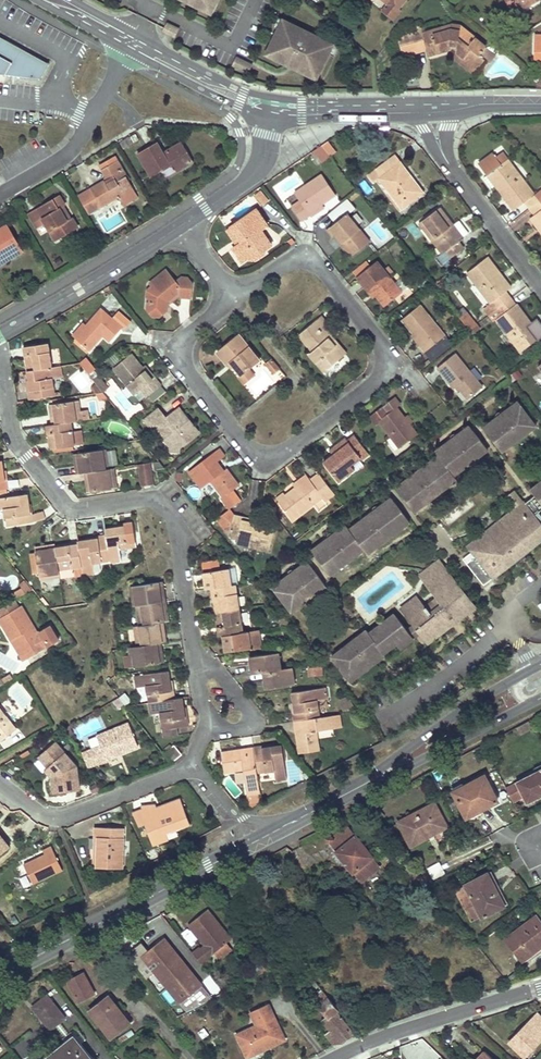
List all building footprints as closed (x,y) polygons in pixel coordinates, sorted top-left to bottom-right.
[(209,12),(214,2),(217,3),(219,0),(184,0),(209,12)] [(405,0),(384,0),(389,4),(384,11),(393,18),(401,9),(399,8),(405,0)] [(520,8),(525,5),(526,6),(536,0),(509,0),(516,11),(520,8)] [(214,2),(209,12),(213,14),(218,4),(217,3),(214,2)] [(334,44),(284,20),(269,50),(276,53),(273,58),(289,65),(292,59),(299,62),(295,69),(311,76),(313,71),(320,75),(334,44)] [(165,27),(163,32),(176,38),(181,28),(168,22),(165,27)] [(422,24),(409,28),(411,33),(423,29),(422,24)] [(411,33),(406,34),(400,42),(404,56),(427,49),(429,56),(449,50),(450,44),(457,45),(456,54),(476,70),(486,59),(480,54),(485,48),(486,47),(461,26),(460,31),(452,30),(453,25),(424,33),(423,29),(411,33)] [(0,39),(0,75),(23,78),(41,80),(49,65),(0,39)] [(490,63),(495,56),(485,48),(480,54),(486,59),(490,63)] [(269,50),(267,55),(273,58),(276,53),(269,50)] [(454,57),(473,73),(476,70),(456,54),(454,57)] [(237,57),(233,64),(249,72),(253,65),(248,63),(237,57)] [(292,59),(289,65),(295,69),(299,62),(292,59)] [(181,140),(175,144),(168,148),(172,154),(165,158),(156,142),(138,153),(151,176),(173,163),(177,171),(193,161),(181,140)] [(336,152),(327,141),(320,146),(328,156),(329,157),(336,152)] [(336,151),(332,146),(328,141),(327,141),(336,152),(336,151)] [(321,161),(328,156),(320,146),(313,151),(321,161)] [(535,193),(503,151),(497,156),(494,153),(479,164),(486,174),(483,176),(491,187),(495,185),(499,191),(513,210),(525,201),(534,214),(530,217),(540,231),(540,233),(540,189),(535,193)] [(402,209),(412,201),(423,192),(394,155),(368,175),(373,182),(375,180),(399,211),(402,209)] [(102,207),(101,206),(117,196),(118,198),(133,189),(117,160),(110,165),(102,169),(106,175),(109,174),(111,176),(91,188),(90,187),(77,195),(89,215),(102,207)] [(321,174),(294,192),(300,199),(290,206),(300,221),(310,215),(308,212),(335,194),(321,174)] [(138,196),(133,189),(118,198),(122,205),(138,196)] [(258,191),(253,195),(260,205),(266,201),(258,191)] [(72,217),(69,219),(66,220),(59,208),(65,205),(59,195),(27,214),(35,227),(44,222),(55,241),(78,227),(72,217)] [(365,221),(373,217),(363,195),(355,199),(365,221)] [(355,210),(347,199),(328,214),(335,223),(326,231),(331,237),(334,235),(351,257),(369,242),(348,215),(355,210)] [(65,205),(59,208),(66,220),(69,219),(72,217),(65,205)] [(465,248),(462,244),(459,241),(463,238),(463,237),(458,230),(440,207),(419,224),(442,254),(438,257),(444,264),(465,248)] [(264,253),(264,252),(263,251),(271,245),(261,230),(267,226),(256,211),(232,227),(242,242),(238,245),(233,248),(242,261),(248,258),(255,259),(264,253)] [(2,227),(0,228),(0,257),(19,246),(7,224),(2,227)] [(242,242),(232,227),(228,229),(238,245),(242,242)] [(21,252),(22,251),(19,246),(0,257),(0,264),(21,252)] [(531,323),(524,313),(516,303),(514,304),(505,292),(506,291),(496,277),(501,274),(488,256),(467,272),(490,303),(483,308),(493,321),(496,319),(497,320),(520,352),(536,340),(526,326),(531,323)] [(385,306),(394,299),(402,292),(378,262),(371,268),(367,263),(353,274),(370,295),(373,292),(376,296),(385,306)] [(164,268),(148,281),(150,284),(146,288),(145,294),(148,298),(145,300),(145,306),(150,313),(156,314),(166,306),(167,300),(180,290),(182,292),(190,293),(191,280),(186,274),(180,274),(173,279),(164,268)] [(496,277),(506,291),(511,287),(501,274),(496,277)] [(424,352),(434,345),(444,337),(420,305),(402,318),(414,334),(421,344),(419,345),(424,352)] [(87,324),(76,337),(73,340),(88,353),(90,351),(104,335),(110,341),(122,327),(125,330),(130,323),(118,312),(112,318),(102,308),(87,324)] [(468,312),(460,318),(472,333),(481,327),(468,312)] [(327,324),(321,316),(299,335),(311,351),(309,354),(315,362),(318,360),(325,369),(341,355),(328,339),(331,336),(324,327),(327,324)] [(84,322),(72,335),(76,337),(87,324),(84,322)] [(536,340),(540,336),(531,323),(526,326),(536,340)] [(414,334),(412,336),(419,345),(421,344),(414,334)] [(236,336),(213,354),(223,366),(227,363),(230,367),(238,376),(246,370),(257,361),(236,336)] [(331,336),(328,339),(341,355),(345,352),(331,336)] [(444,338),(425,352),(431,362),(451,347),(444,338)] [(203,350),(206,344),(203,341),(200,344),(198,349),(197,354),(198,359),(203,357),(203,350)] [(30,370),(51,366),(48,343),(23,347),(25,363),(29,362),(30,370)] [(481,386),(454,353),(436,367),(453,387),(456,385),(467,397),(481,386)] [(140,368),(130,354),(113,367),(134,394),(140,389),(146,396),(160,385),(153,376),(149,379),(140,368)] [(94,368),(85,357),(79,362),(88,373),(94,368)] [(278,371),(269,361),(264,365),(272,375),(278,371)] [(27,391),(28,395),(28,399),(55,395),(52,378),(62,377),(61,365),(51,366),(30,370),(26,370),(27,381),(29,390),(27,391)] [(144,365),(140,368),(149,379),(153,376),(144,365)] [(238,376),(235,378),(240,385),(251,376),(246,370),(238,376)] [(522,376),(517,370),(511,376),(515,382),(522,376)] [(100,376),(94,380),(96,383),(97,384),(98,385),(104,380),(100,376)] [(98,385),(103,392),(109,387),(104,380),(98,385)] [(103,392),(98,385),(97,384),(91,389),(95,393),(103,392)] [(101,401),(105,400),(109,399),(103,392),(95,393),(101,401)] [(394,396),(369,415),(375,422),(378,419),(399,447),(418,433),(410,422),(404,415),(397,406),(400,403),(394,396)] [(63,423),(71,421),(77,420),(76,413),(80,412),(78,400),(52,404),(54,415),(55,424),(63,423)] [(509,407),(511,410),(520,404),(517,401),(509,407)] [(494,423),(486,430),(502,451),(514,442),(510,437),(507,433),(518,425),(520,429),(524,434),(536,425),(520,404),(511,410),(509,407),(492,420),(494,423)] [(197,430),(178,405),(165,415),(158,407),(143,419),(149,426),(152,423),(169,444),(178,446),(197,430)] [(407,413),(404,415),(410,422),(413,420),(407,413)] [(484,426),(486,430),(494,423),(492,420),(484,426)] [(53,449),(63,447),(74,445),(71,421),(63,423),(55,424),(46,425),(48,441),(51,440),(53,449)] [(435,451),(438,455),(427,463),(432,470),(414,484),(411,481),(408,477),(397,486),(412,507),(421,501),(423,504),(448,485),(446,482),(454,476),(454,475),(451,472),(460,465),(462,468),(479,456),(477,452),(485,446),(469,425),(457,434),(460,438),(463,441),(452,449),(450,446),(447,442),(435,451)] [(507,433),(510,437),(520,429),(518,425),(507,433)] [(332,455),(322,462),(338,482),(353,470),(350,466),(358,459),(360,461),(368,454),(353,435),(346,440),(344,437),(333,445),(338,451),(332,455)] [(460,438),(450,446),(452,449),(463,441),(460,438)] [(333,445),(328,450),(332,455),(338,451),(333,445)] [(477,452),(479,456),(487,449),(485,446),(477,452)] [(218,447),(188,469),(201,486),(210,479),(222,495),(221,497),(229,509),(240,500),(232,488),(239,483),(227,467),(221,470),(215,461),(224,455),(218,447)] [(91,471),(105,469),(104,460),(108,460),(106,449),(72,454),(74,465),(82,463),(83,472),(91,471)] [(82,463),(74,465),(76,474),(83,472),(82,463)] [(427,463),(417,471),(420,475),(411,481),(414,484),(432,470),(427,463)] [(454,475),(462,468),(460,465),(451,472),(454,475)] [(151,484),(150,475),(148,466),(138,468),(141,486),(151,484)] [(106,476),(114,475),(113,467),(109,468),(105,469),(106,476)] [(86,492),(101,489),(116,487),(114,475),(106,476),(105,469),(91,471),(83,472),(84,480),(86,492)] [(283,493),(275,499),(291,520),(330,490),(316,472),(308,478),(295,488),(285,496),(283,493)] [(295,488),(308,478),(304,474),(292,483),(295,488)] [(446,482),(448,485),(457,479),(454,476),(446,482)] [(540,503),(540,486),(533,493),(540,503)] [(32,517),(32,513),(23,514),(22,506),(28,505),(26,493),(0,497),(0,509),(4,508),(5,517),(13,516),(14,524),(33,521),(32,517)] [(406,519),(390,498),(378,507),(384,514),(365,528),(363,525),(360,521),(348,529),(345,525),(333,534),(336,538),(338,541),(328,549),(325,546),(322,542),(311,551),(327,572),(335,566),(337,569),(355,556),(352,552),(361,546),(363,549),(364,551),(373,544),(375,547),(400,528),(397,525),(406,519)] [(412,507),(415,511),(423,504),(421,501),(412,507)] [(493,577),(518,557),(524,553),(540,539),(540,524),(540,523),(532,513),(523,501),(490,527),(484,531),(470,542),(470,548),(480,561),(487,569),(493,577)] [(23,514),(32,513),(31,504),(28,505),(22,506),(23,514)] [(384,514),(378,507),(368,514),(371,518),(363,525),(365,528),(384,514)] [(44,517),(41,509),(32,513),(32,517),(33,521),(44,517)] [(228,510),(217,519),(222,525),(225,523),(230,529),(229,536),(231,540),(237,541),(236,544),(269,551),(273,529),(256,526),(241,522),(242,519),(233,517),(228,510)] [(13,516),(5,517),(7,525),(14,524),(13,516)] [(397,525),(400,528),(408,522),(406,519),(397,525)] [(106,528),(107,533),(111,561),(121,560),(120,549),(129,547),(128,542),(136,541),(133,522),(124,523),(125,531),(117,532),(116,527),(106,528)] [(125,531),(124,523),(115,524),(116,527),(117,532),(125,531)] [(79,541),(79,545),(84,574),(95,572),(94,564),(111,561),(107,533),(98,534),(99,543),(90,544),(90,540),(79,541)] [(99,543),(98,534),(89,536),(90,540),(90,544),(99,543)] [(325,546),(328,549),(338,541),(336,538),(325,546)] [(364,551),(367,554),(375,547),(373,544),(364,551)] [(57,554),(56,548),(56,545),(48,546),(49,555),(57,554)] [(56,548),(57,554),(60,571),(60,575),(61,578),(84,574),(79,545),(56,548)] [(60,571),(57,554),(49,555),(48,546),(36,547),(40,577),(52,576),(52,572),(60,571)] [(352,552),(355,556),(363,549),(361,546),(352,552)] [(419,575),(425,583),(445,568),(439,560),(419,575)] [(209,588),(211,588),(236,584),(239,583),(237,567),(221,570),(220,562),(201,565),(204,584),(205,589),(209,588)] [(272,587),(288,608),(296,602),(299,605),(316,592),(313,589),(322,583),(306,562),(294,570),(297,574),(299,578),(289,586),(286,582),(283,578),(272,587)] [(327,572),(329,575),(337,569),(335,566),(327,572)] [(425,583),(430,590),(437,598),(442,604),(429,614),(424,607),(416,597),(401,609),(428,644),(475,607),(445,568),(425,583)] [(483,571),(489,580),(493,577),(487,569),(483,571)] [(286,582),(289,586),(299,578),(297,574),(286,582)] [(145,605),(155,603),(154,595),(165,594),(163,582),(130,586),(132,598),(135,598),(136,606),(141,605),(145,605)] [(313,589),(316,592),(324,586),(322,583),(313,589)] [(236,584),(211,588),(214,606),(216,606),(217,612),(239,608),(236,584)] [(154,595),(155,603),(166,601),(165,594),(154,595)] [(424,607),(429,614),(442,604),(437,598),(424,607)] [(329,609),(338,619),(348,611),(340,600),(329,609)] [(166,601),(155,603),(157,611),(167,609),(166,601)] [(296,602),(288,608),(290,611),(299,605),(296,602)] [(144,625),(164,622),(169,621),(167,609),(157,611),(155,603),(145,605),(146,612),(142,613),(144,625)] [(37,653),(47,648),(24,605),(0,618),(0,619),(12,641),(17,638),(28,658),(37,653)] [(219,636),(226,635),(243,632),(239,608),(217,612),(218,619),(215,619),(219,636)] [(280,621),(281,626),(291,624),(284,616),(280,621)] [(395,616),(386,622),(389,625),(397,619),(395,616)] [(369,658),(377,652),(380,649),(382,653),(395,642),(399,647),(401,650),(414,640),(397,619),(389,625),(386,622),(370,635),(368,632),(342,652),(345,655),(336,662),(352,683),(365,673),(359,666),(369,658)] [(166,634),(164,622),(144,625),(139,626),(141,638),(144,637),(146,645),(151,644),(157,643),(156,635),(166,634)] [(227,641),(225,641),(223,641),(225,651),(252,647),(250,636),(249,631),(243,632),(226,635),(227,641)] [(156,635),(157,643),(161,642),(167,641),(166,634),(156,635)] [(252,648),(260,647),(258,635),(250,636),(252,647),(252,648)] [(17,638),(12,641),(23,661),(28,658),(17,638)] [(157,651),(163,651),(161,642),(157,643),(151,644),(152,652),(157,651)] [(380,649),(377,652),(383,659),(399,647),(395,642),(382,653),(380,649)] [(152,652),(151,644),(146,645),(142,645),(136,646),(137,655),(133,656),(135,666),(165,662),(163,651),(157,651),(152,652)] [(263,671),(282,668),(279,652),(250,656),(252,673),(263,671)] [(333,659),(336,662),(345,655),(342,652),(333,659)] [(124,657),(126,668),(135,666),(133,656),(124,657)] [(359,666),(365,673),(375,665),(369,658),(359,666)] [(293,667),(282,668),(263,671),(266,688),(295,684),(294,675),(293,667)] [(321,679),(322,670),(306,667),(305,675),(321,679)] [(149,703),(173,699),(172,691),(171,683),(169,671),(135,676),(136,688),(147,686),(149,703)] [(9,675),(2,679),(4,684),(12,679),(9,675)] [(315,718),(315,714),(314,710),(320,709),(318,700),(327,699),(326,687),(292,692),(293,704),(292,705),(294,721),(301,720),(315,718)] [(347,696),(338,702),(344,713),(354,708),(347,696)] [(177,719),(176,714),(176,709),(185,708),(183,697),(173,699),(149,703),(151,713),(160,712),(161,721),(163,736),(178,734),(177,726),(190,725),(189,717),(177,719)] [(117,708),(124,704),(119,698),(112,702),(117,708)] [(177,719),(189,717),(187,707),(185,708),(176,709),(176,714),(177,719)] [(1,740),(15,729),(0,710),(0,739),(1,740)] [(321,717),(315,718),(301,720),(294,721),(298,753),(320,750),(318,731),(342,727),(340,714),(321,717)] [(104,755),(120,749),(121,752),(137,746),(128,723),(96,735),(100,745),(93,748),(82,752),(88,767),(96,764),(106,761),(104,755)] [(89,737),(93,748),(100,745),(96,735),(89,737)] [(170,743),(164,749),(167,752),(173,747),(170,743)] [(55,790),(67,789),(79,787),(76,768),(56,744),(40,757),(49,768),(56,777),(53,778),(55,790)] [(275,752),(274,746),(274,744),(265,745),(267,753),(275,752)] [(265,745),(254,747),(257,766),(259,775),(274,772),(275,777),(276,781),(289,779),(283,745),(274,746),(275,752),(267,753),(265,745)] [(167,752),(166,753),(173,761),(182,754),(174,746),(173,747),(167,752)] [(254,747),(222,753),(226,775),(235,773),(236,782),(243,781),(241,772),(244,772),(250,809),(252,809),(253,809),(254,809),(255,808),(263,804),(262,794),(259,775),(257,766),(254,747)] [(117,756),(116,754),(121,752),(120,749),(104,755),(106,761),(117,756)] [(43,773),(47,770),(53,778),(56,777),(49,768),(40,757),(35,762),(43,773)] [(534,769),(535,771),(515,781),(527,803),(540,795),(540,765),(534,769)] [(452,791),(459,805),(465,818),(497,802),(483,776),(452,791)] [(190,824),(186,815),(183,805),(173,809),(171,803),(162,807),(164,813),(158,814),(155,805),(143,807),(144,808),(148,820),(146,821),(155,843),(177,835),(180,827),(190,824)] [(398,822),(404,833),(409,845),(446,826),(434,803),(398,822)] [(148,820),(144,808),(135,811),(140,823),(146,821),(148,820)] [(96,837),(96,827),(90,826),(90,867),(96,866),(96,858),(96,850),(99,850),(99,837),(96,837)] [(358,866),(365,861),(371,856),(347,826),(333,838),(329,834),(325,837),(357,878),(364,873),(358,866)] [(96,850),(96,858),(96,866),(124,866),(124,827),(96,827),(96,837),(99,837),(99,850),(96,850)] [(50,846),(46,848),(42,850),(44,854),(23,864),(33,884),(62,870),(50,846)] [(358,866),(364,873),(376,862),(371,856),(365,861),(358,866)] [(403,863),(405,866),(407,868),(410,865),(411,865),(407,860),(403,863)] [(446,873),(438,861),(427,867),(434,879),(446,873)] [(418,875),(410,865),(407,868),(403,871),(411,880),(418,875)] [(455,889),(463,905),(470,921),(482,915),(482,917),(504,906),(488,873),(465,883),(466,884),(455,889)] [(201,948),(200,946),(192,953),(202,966),(210,959),(208,956),(226,942),(216,929),(220,926),(206,909),(187,924),(204,946),(201,948)] [(514,949),(521,960),(540,946),(540,922),(536,915),(506,938),(514,949)] [(230,939),(220,926),(216,929),(226,942),(230,939)] [(141,941),(125,953),(139,970),(147,964),(178,1003),(179,1002),(186,1011),(210,999),(199,985),(200,985),(162,937),(148,949),(141,941)] [(77,1000),(85,996),(93,992),(82,973),(67,981),(77,1000)] [(310,991),(317,985),(309,976),(303,981),(310,991)] [(316,992),(318,993),(319,995),(314,999),(319,1005),(318,1006),(327,1017),(322,1021),(330,1030),(324,1035),(333,1047),(352,1033),(335,1011),(337,1010),(320,989),(316,992)] [(58,1009),(46,994),(31,1006),(43,1021),(58,1009)] [(130,1020),(125,1013),(120,1007),(117,1009),(107,996),(88,1011),(109,1036),(130,1020)] [(246,1056),(256,1052),(266,1047),(265,1046),(282,1038),(267,1004),(249,1012),(255,1025),(236,1034),(246,1056)] [(50,1029),(65,1017),(58,1009),(43,1021),(50,1029)] [(535,1017),(534,1017),(509,1043),(523,1057),(540,1039),(540,1017),(539,1015),(536,1018),(535,1017)] [(209,1035),(204,1028),(197,1033),(202,1040),(209,1035)] [(73,1035),(65,1040),(67,1043),(47,1058),(93,1058),(73,1035)] [(44,1058),(47,1058),(67,1043),(65,1040),(43,1058),(44,1058)] [(484,1050),(475,1058),(493,1058),(484,1050)]
